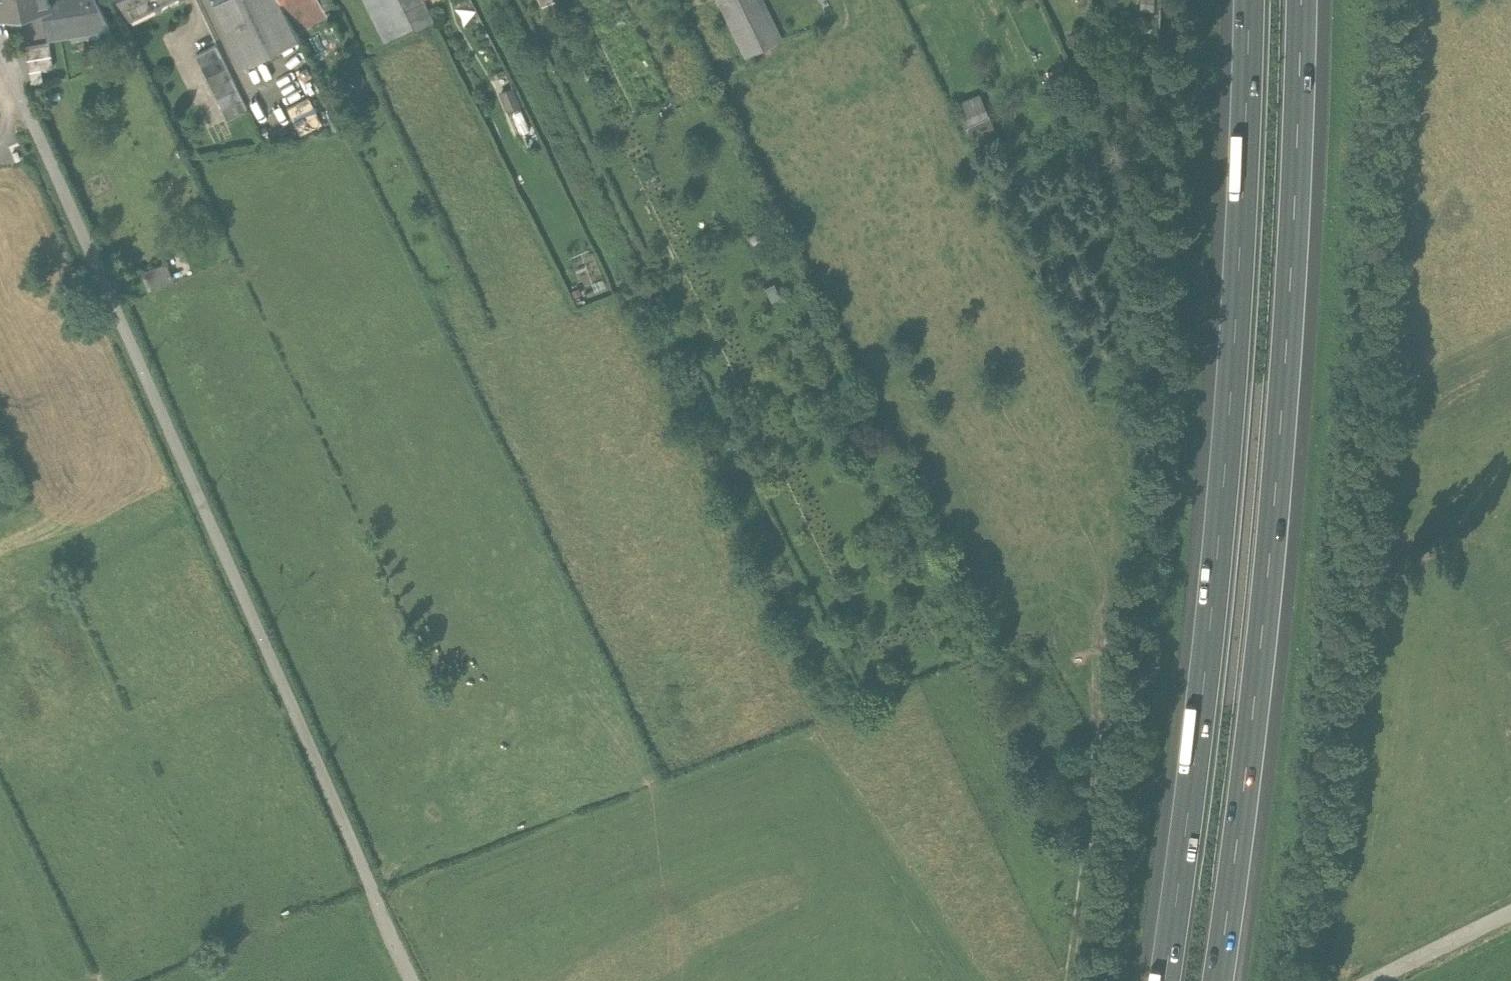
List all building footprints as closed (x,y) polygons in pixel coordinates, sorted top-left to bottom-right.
[(42,3),(50,2),(50,0),(0,0),(0,10),(42,3)] [(50,2),(42,3),(47,35),(109,25),(97,0),(50,0),(50,2)] [(130,11),(153,0),(124,0),(130,11)] [(244,61),(299,35),(291,18),(282,0),(214,0),(244,61)] [(291,18),(319,5),(316,0),(282,0),(291,18)] [(415,29),(435,20),(425,0),(401,0),(415,29)] [(745,54),(781,37),(763,0),(718,0),(745,54)] [(49,41),(25,45),(31,80),(43,78),(41,67),(53,65),(49,41)] [(247,109),(215,44),(195,54),(227,118),(247,109)] [(1047,70),(1053,83),(1069,76),(1064,63),(1047,70)] [(521,105),(512,81),(498,86),(508,111),(521,105)] [(994,130),(978,91),(955,101),(971,140),(994,130)] [(287,106),(302,137),(324,127),(309,95),(287,106)] [(775,233),(771,226),(749,237),(753,245),(775,233)] [(166,261),(144,269),(150,288),(172,280),(166,261)]
